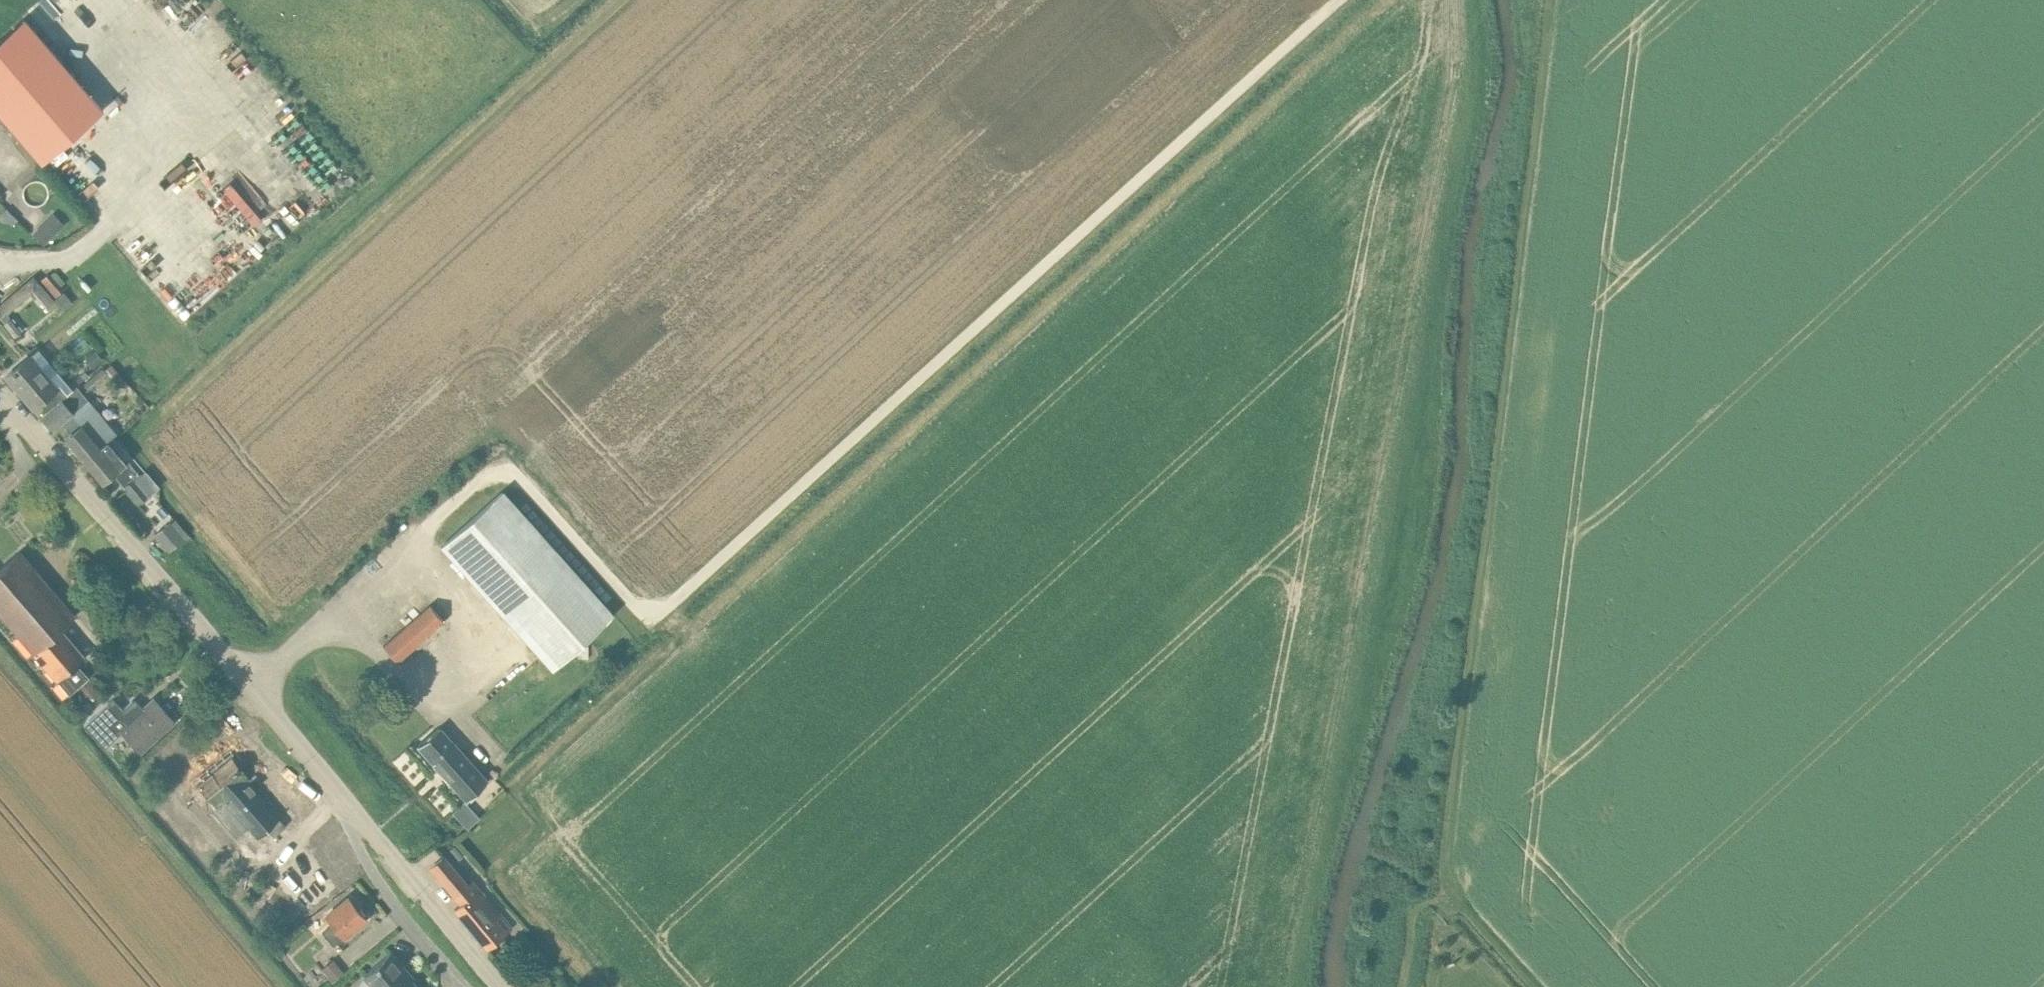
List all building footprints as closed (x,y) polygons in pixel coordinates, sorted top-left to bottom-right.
[(104,109),(25,17),(0,38),(0,114),(41,163),(104,109)] [(0,214),(10,224),(16,218),(5,208),(0,214)] [(52,213),(42,223),(54,234),(64,224),(52,213)] [(54,270),(49,275),(48,273),(40,280),(56,297),(55,299),(33,275),(0,303),(0,310),(4,315),(0,318),(0,320),(10,333),(14,337),(21,330),(17,326),(7,313),(32,292),(45,307),(46,306),(51,311),(58,304),(63,310),(73,303),(60,286),(65,282),(54,270)] [(38,348),(6,375),(33,407),(39,401),(47,411),(62,398),(73,389),(38,348)] [(94,349),(85,358),(93,367),(102,359),(94,349)] [(110,364),(103,370),(107,374),(110,378),(117,372),(110,364)] [(88,389),(107,374),(103,370),(101,367),(83,383),(88,389)] [(117,371),(117,372),(110,378),(121,391),(128,384),(117,371)] [(73,389),(62,398),(73,412),(89,400),(77,385),(73,389)] [(47,411),(41,416),(53,430),(64,420),(73,412),(62,398),(47,411)] [(73,412),(64,420),(73,431),(65,438),(83,460),(84,460),(106,442),(112,436),(113,436),(116,433),(93,405),(89,400),(73,412)] [(106,442),(84,460),(102,482),(103,481),(113,472),(124,486),(138,503),(145,497),(149,494),(135,478),(139,474),(128,460),(124,463),(117,455),(123,450),(112,436),(106,442)] [(611,612),(557,553),(558,552),(501,490),(441,545),(496,608),(497,608),(552,666),(611,612)] [(188,540),(187,537),(173,521),(157,536),(172,554),(188,540)] [(0,567),(0,615),(59,679),(77,663),(84,656),(59,629),(75,614),(17,551),(0,567)] [(397,661),(401,657),(443,620),(430,605),(383,645),(397,661)] [(80,689),(92,702),(104,691),(92,678),(80,689)] [(174,720),(152,697),(139,710),(130,701),(121,710),(110,699),(82,727),(104,750),(121,733),(141,753),(174,720)] [(467,799),(488,780),(439,726),(418,745),(467,799)] [(286,826),(278,816),(278,815),(249,779),(251,777),(231,753),(197,781),(215,803),(211,806),(236,836),(249,826),(256,835),(257,834),(264,843),(286,826)] [(454,845),(449,850),(458,860),(463,855),(454,845)] [(471,896),(464,888),(468,885),(444,857),(429,869),(460,905),(454,911),(486,948),(511,926),(482,892),(475,898),(472,895),(471,896)] [(343,938),(368,917),(349,896),(325,916),(331,924),(322,931),(333,944),(342,937),(343,938)] [(411,980),(413,978),(391,952),(364,975),(374,986),(417,986),(411,980)] [(332,981),(344,972),(333,958),(321,968),(332,981)]
